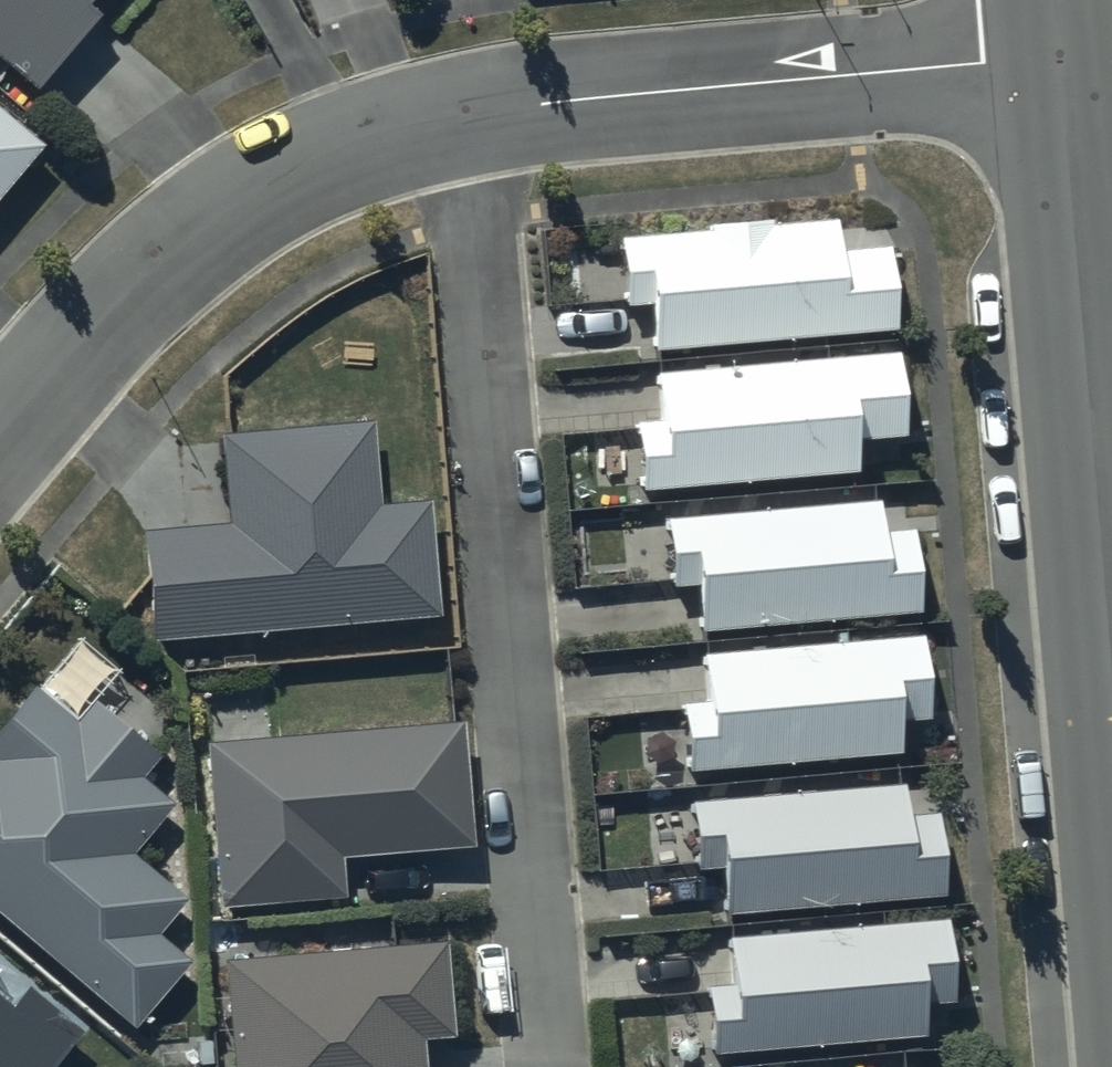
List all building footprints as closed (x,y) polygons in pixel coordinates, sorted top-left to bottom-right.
[(35,70),(93,0),(0,0),(0,42),(35,70)] [(0,102),(0,180),(39,136),(0,102)] [(712,217),(623,224),(629,291),(653,289),(657,336),(898,316),(891,233),(840,237),(837,206),(772,212),(772,205),(712,210),(712,217)] [(660,407),(638,408),(642,476),(856,457),(854,427),(902,423),(895,339),(656,360),(660,407)] [(374,409),(222,422),(229,511),(146,518),(156,626),(439,602),(429,489),(381,493),(374,409)] [(879,485),(668,504),(674,571),(700,569),(705,616),(921,596),(913,514),(882,517),(879,485)] [(710,687),(687,688),(692,755),(902,740),(900,705),(930,703),(924,625),(707,641),(710,687)] [(32,683),(0,721),(0,912),(130,1022),(188,955),(154,927),(182,894),(128,849),(169,801),(136,772),(154,751),(92,699),(75,720),(32,683)] [(457,712),(204,738),(220,899),(343,887),(340,850),(470,836),(457,712)] [(904,769),(694,786),(699,855),(724,853),(727,898),(946,883),(940,799),(906,802),(904,769)] [(735,972),(712,973),(717,1041),(927,1025),(925,990),(953,988),(947,907),(732,923),(735,972)] [(227,958),(236,1066),(430,1066),(427,1038),(461,1035),(452,938),(227,958)] [(80,1025),(24,978),(7,997),(0,991),(0,1066),(44,1066),(80,1025)] [(765,1066),(909,1066),(907,1054),(765,1066)]
